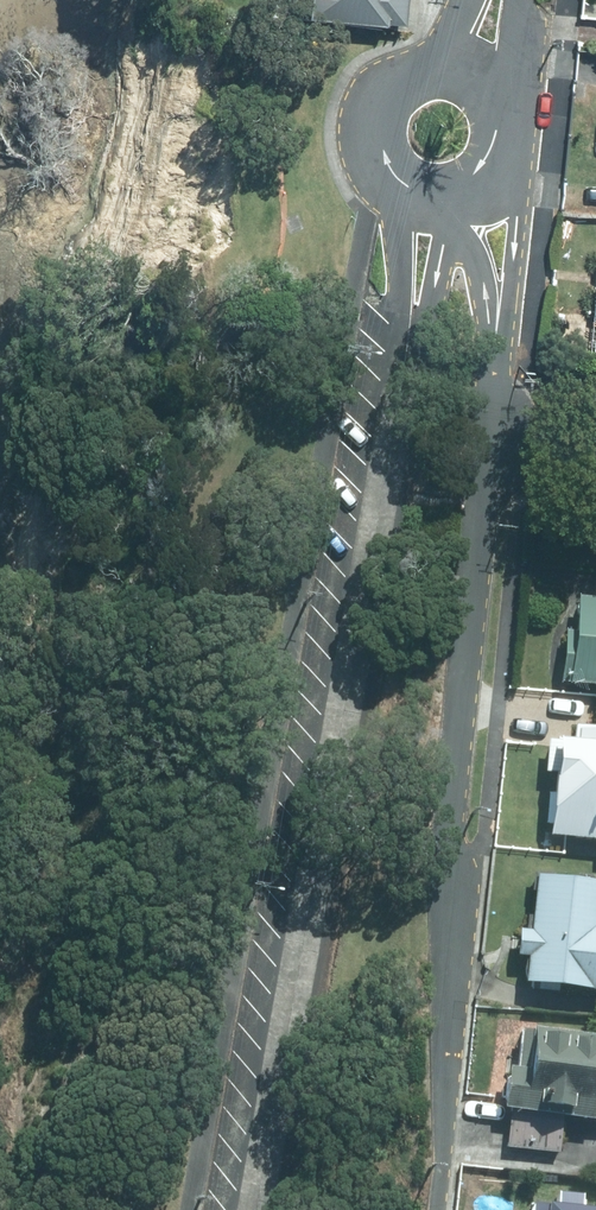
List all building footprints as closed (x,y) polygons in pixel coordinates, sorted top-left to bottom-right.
[(397,24),(400,0),(292,0),(290,13),(397,24)] [(570,682),(570,684),(595,687),(595,586),(581,584),(574,646),(559,644),(555,681),(570,682)] [(595,838),(595,732),(558,729),(550,835),(595,838)] [(534,878),(522,984),(595,992),(595,885),(534,878)] [(595,1101),(595,1038),(520,1028),(509,1109),(594,1120),(595,1101)] [(556,1154),(560,1121),(508,1116),(504,1148),(556,1154)]
